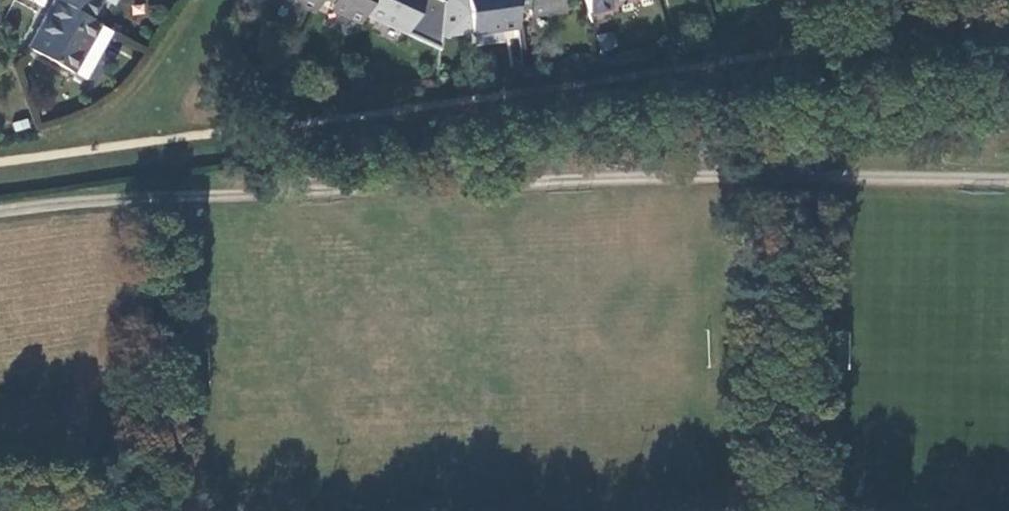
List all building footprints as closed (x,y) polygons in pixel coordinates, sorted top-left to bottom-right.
[(110,30),(91,19),(57,0),(53,0),(42,20),(27,47),(84,79),(110,30)] [(91,19),(101,0),(57,0),(91,19)] [(320,0),(294,0),(315,10),(320,0)] [(361,19),(364,12),(370,0),(335,0),(333,6),(361,19)] [(364,12),(408,32),(423,0),(370,0),(364,12)] [(516,25),(514,8),(513,0),(464,0),(469,31),(516,25)] [(514,8),(528,6),(529,11),(562,7),(561,0),(513,0),(514,8)] [(12,120),(14,129),(27,125),(25,116),(12,120)]
